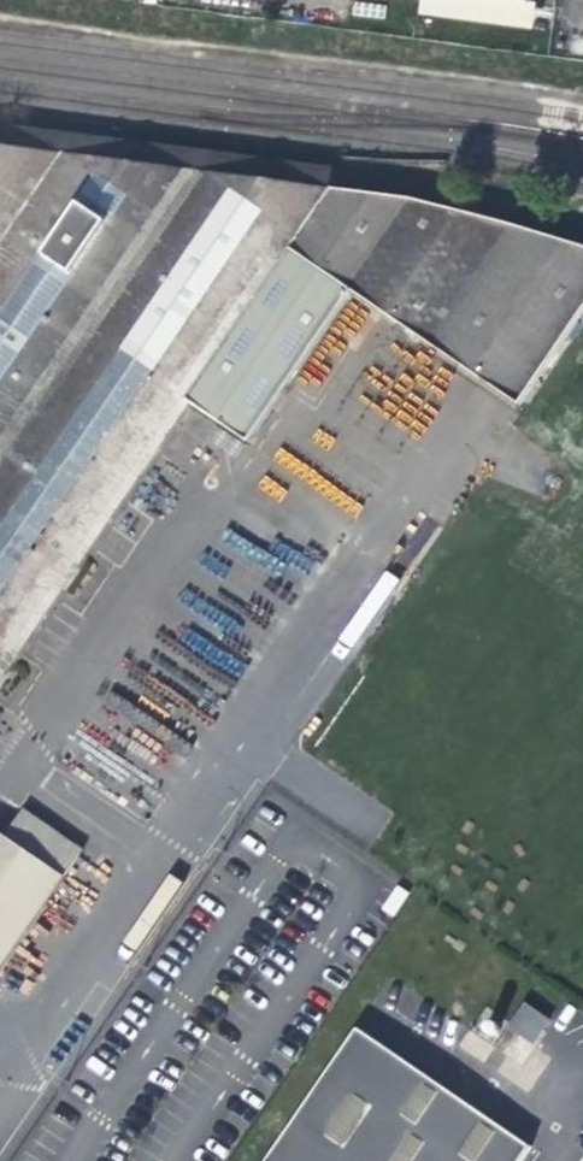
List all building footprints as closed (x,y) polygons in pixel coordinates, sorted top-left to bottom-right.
[(94,533),(156,443),(190,398),(251,440),(343,314),(508,426),(582,321),(582,270),(409,218),(324,206),(330,198),(0,147),(0,669),(94,533)] [(21,805),(4,831),(62,871),(80,845),(21,805)] [(62,871),(4,831),(0,829),(0,962),(62,871)] [(522,1002),(507,1028),(535,1044),(550,1018),(522,1002)] [(526,1155),(353,1034),(265,1160),(522,1160),(526,1155)]
